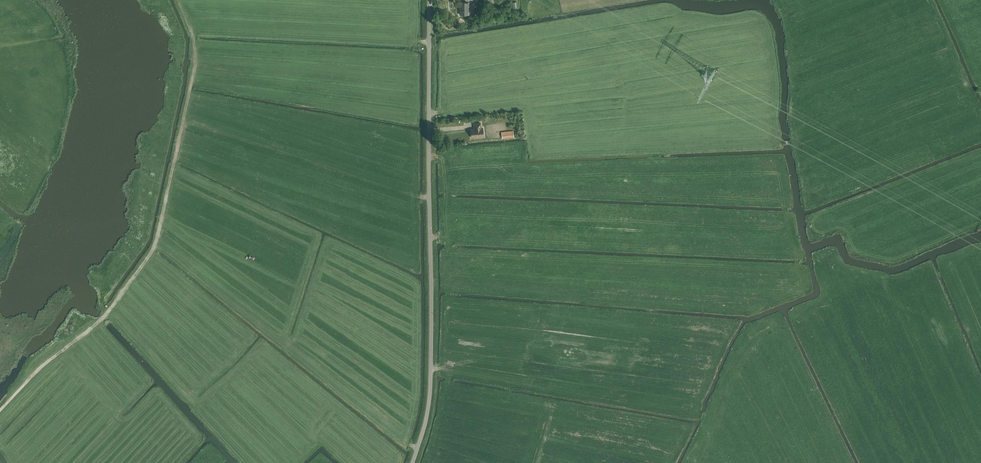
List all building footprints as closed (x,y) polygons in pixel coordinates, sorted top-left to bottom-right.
[(465,2),(460,2),(460,15),(468,15),(469,2),(468,2),(468,0),(465,0),(465,2)] [(475,129),(471,130),(472,138),(484,136),(483,128),(481,129),(481,123),(474,124),(475,127),(475,129)]
